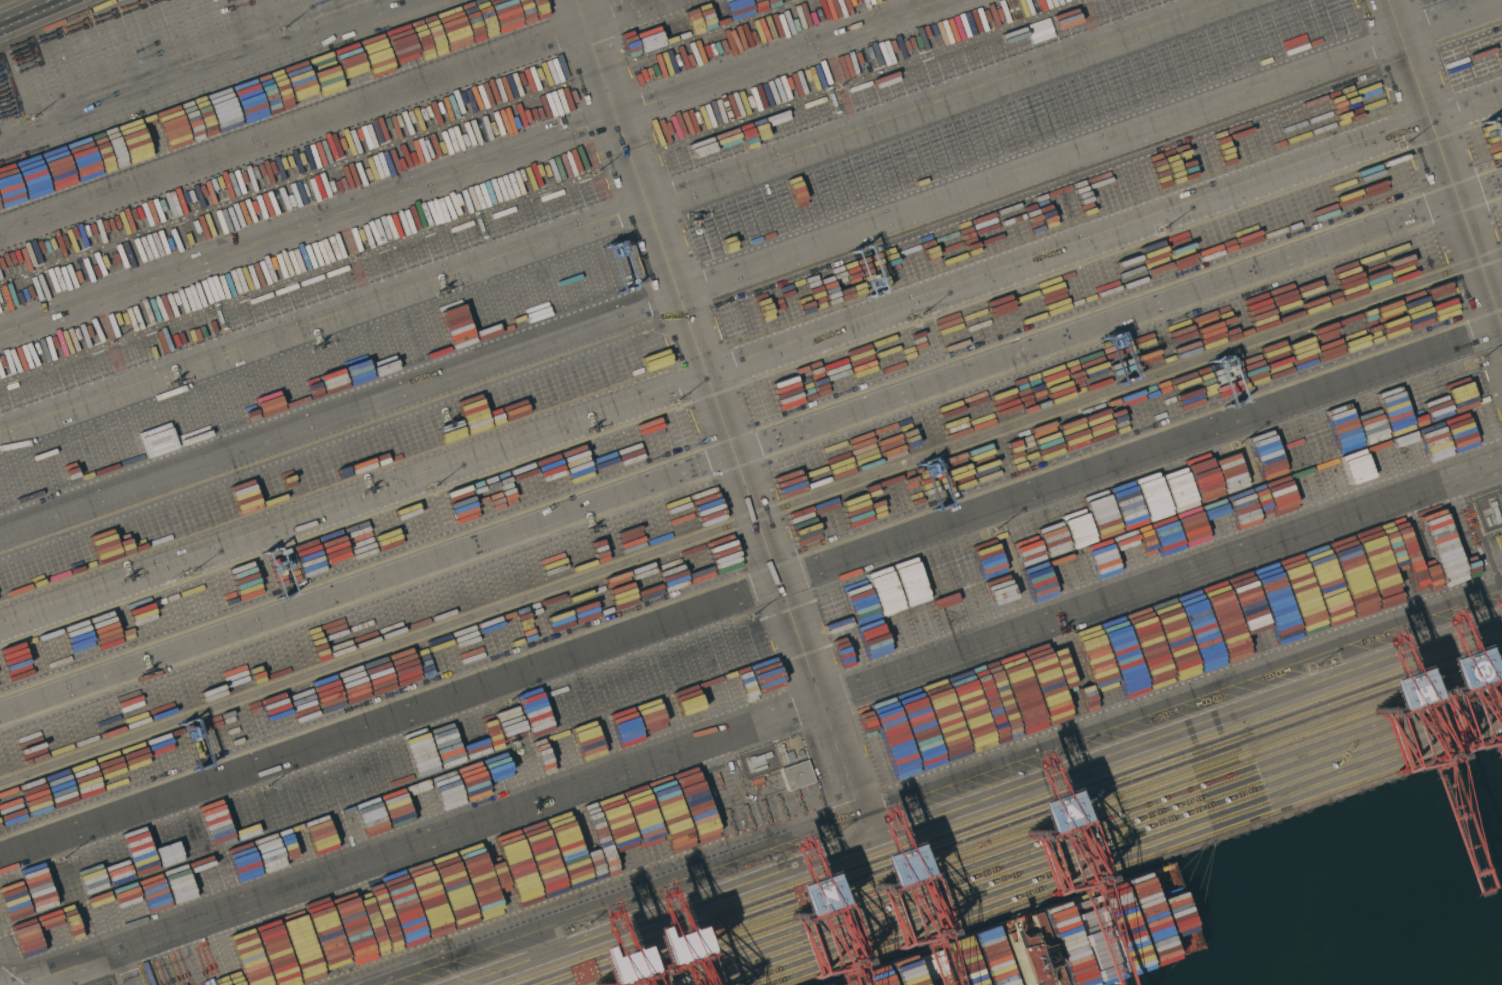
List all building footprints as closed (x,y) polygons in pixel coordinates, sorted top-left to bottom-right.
[(787,791),(779,770),(806,760),(813,782),(787,791)]
